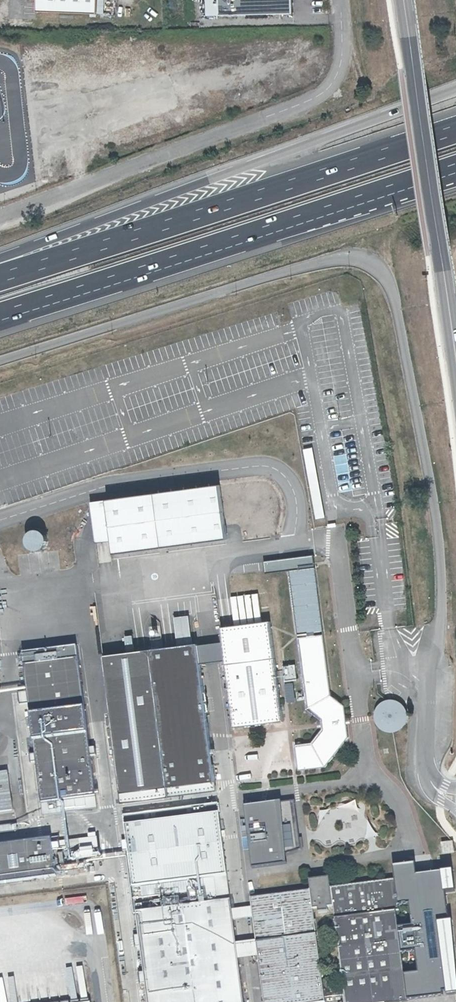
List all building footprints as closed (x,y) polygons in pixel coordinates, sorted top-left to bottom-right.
[(43,12),(102,14),(102,0),(43,0),(43,12)] [(225,0),(210,0),(210,16),(225,15),(225,0)] [(225,15),(298,14),(298,0),(225,0),(225,15)] [(268,27),(292,27),(292,16),(268,16),(268,27)] [(181,44),(181,54),(189,54),(189,44),(181,44)] [(346,461),(335,463),(341,492),(351,490),(346,461)] [(212,483),(85,501),(91,540),(105,538),(107,550),(219,534),(212,483)] [(22,545),(39,551),(45,533),(28,527),(22,545)] [(313,554),(264,561),(265,571),(315,565),(313,554)] [(288,571),(297,642),(323,639),(314,568),(288,571)] [(257,593),(230,596),(234,625),(261,621),(257,593)] [(187,614),(172,616),(176,645),(191,643),(187,614)] [(225,657),(225,660),(274,653),(270,620),(261,621),(234,625),(220,626),(223,640),(225,657)] [(323,639),(297,642),(306,713),(320,725),(321,733),(312,744),(297,747),(301,772),(327,766),(348,742),(344,710),(330,700),(323,639)] [(206,642),(196,643),(199,660),(209,659),(225,657),(223,640),(206,642)] [(176,645),(101,654),(118,799),(213,789),(199,660),(196,643),(191,643),(176,645)] [(71,646),(19,651),(37,799),(88,793),(71,646)] [(274,653),(225,660),(233,727),(249,725),(276,722),(282,721),(274,653)] [(408,713),(406,708),(403,703),(398,700),(392,699),(387,699),(382,701),(377,705),(375,710),(373,715),(374,721),(377,726),(381,730),(386,732),(392,733),(398,732),(402,728),(406,724),(408,719),(408,713)] [(262,774),(288,771),(286,747),(288,747),(286,729),(277,730),(278,734),(263,735),(264,743),(251,744),(250,734),(235,736),(237,756),(236,756),(238,778),(262,775),(262,774)] [(0,770),(0,814),(11,813),(6,769),(0,770)] [(241,806),(249,864),(279,860),(271,802),(241,806)] [(121,815),(144,1001),(241,1001),(236,958),(233,942),(230,919),(228,908),(214,804),(121,815)] [(15,831),(14,824),(0,826),(0,833),(15,831)] [(66,839),(67,850),(78,849),(80,861),(98,859),(95,836),(66,839)] [(0,843),(0,880),(50,874),(45,837),(0,843)] [(441,841),(442,852),(453,851),(452,840),(441,841)] [(410,863),(389,865),(394,900),(405,898),(408,924),(394,926),(404,998),(443,992),(432,920),(431,913),(447,911),(445,890),(449,889),(446,868),(411,872),(410,863)] [(248,897),(250,905),(251,916),(254,939),(256,955),(263,1001),(285,1001),(323,997),(312,911),(329,909),(341,1001),(372,1001),(404,998),(394,926),(388,880),(328,888),(327,877),(306,879),(307,889),(248,897)] [(241,906),(228,908),(230,919),(242,917),(251,916),(250,905),(241,906)] [(445,919),(432,920),(443,992),(455,990),(445,919)] [(245,940),(233,942),(236,958),(247,956),(256,955),(254,939),(245,940)]
